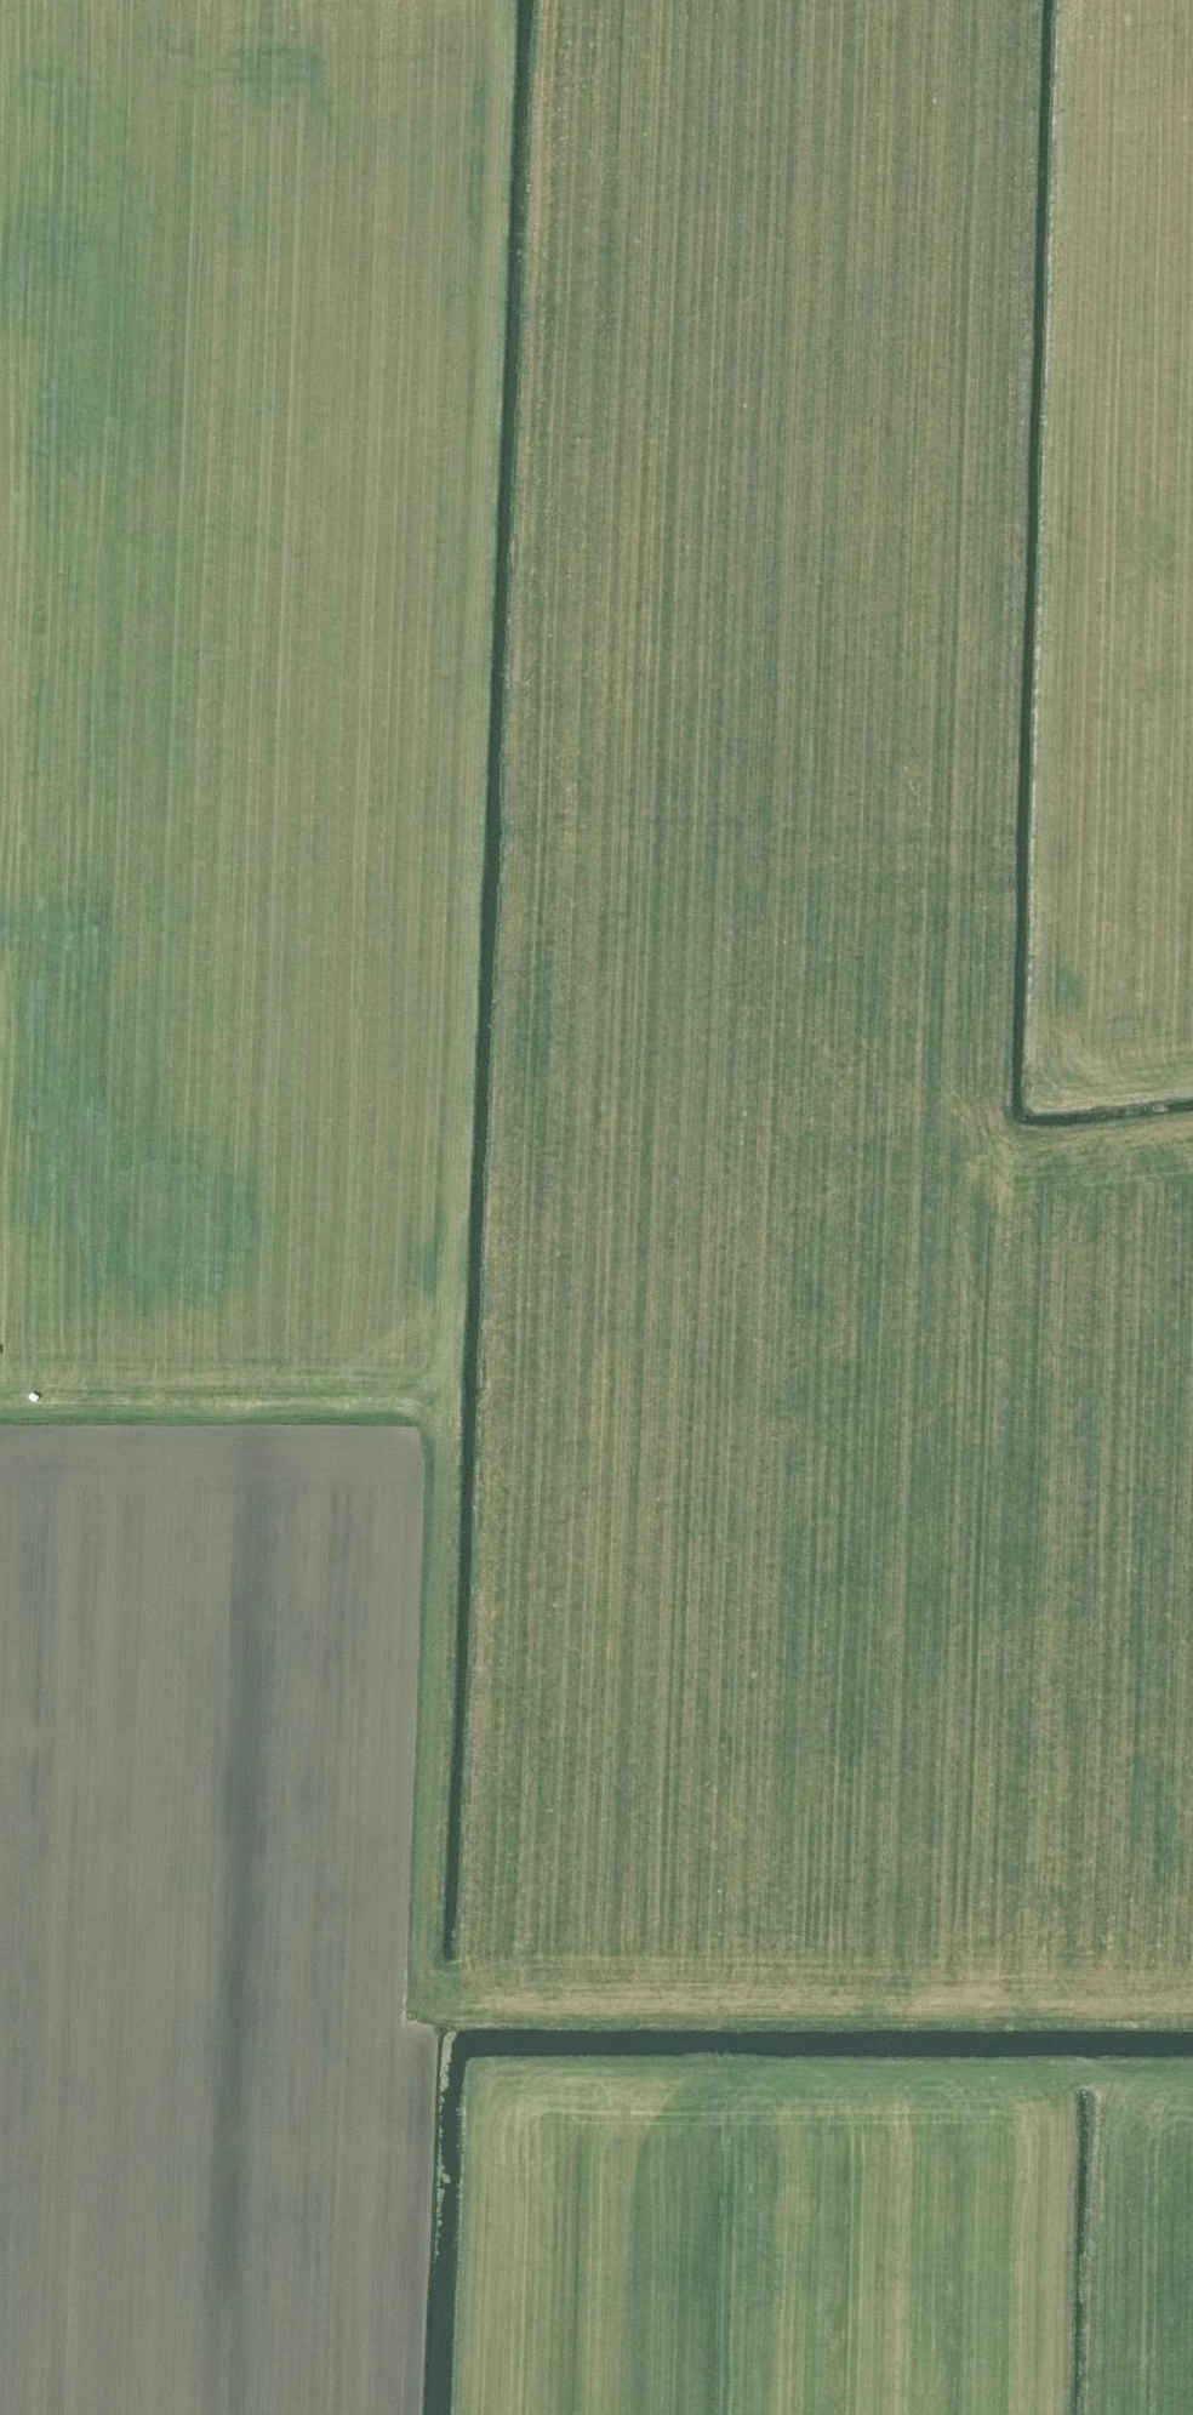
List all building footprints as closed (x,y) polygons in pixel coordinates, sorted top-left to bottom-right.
[(424,8),(425,0),(393,0),(393,7),(424,8)]
